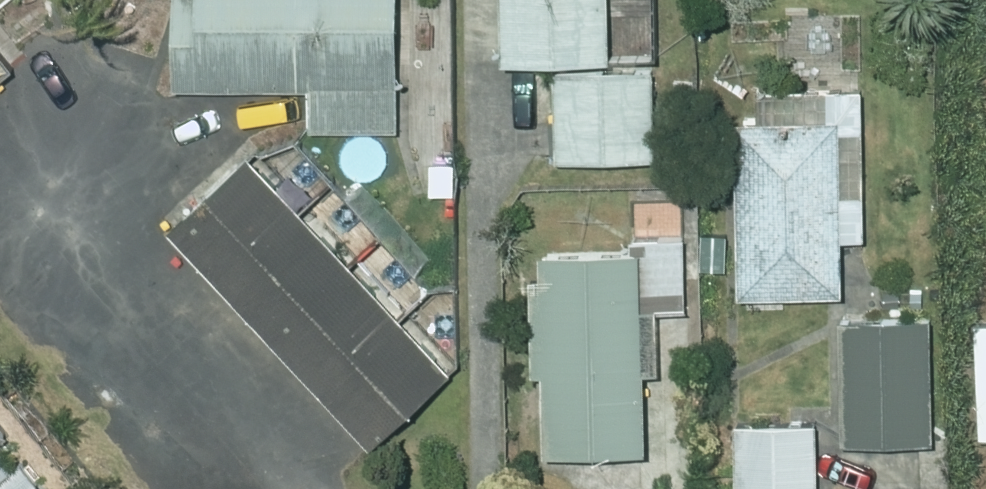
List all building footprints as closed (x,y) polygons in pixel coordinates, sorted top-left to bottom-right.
[(401,121),(401,0),(176,0),(176,81),(311,80),(310,121),(401,121)] [(506,51),(614,49),(613,0),(505,0),(506,51)] [(656,60),(558,61),(559,151),(657,150),(656,60)] [(456,99),(412,100),(412,134),(456,134),(456,99)] [(739,110),(741,285),(846,284),(843,108),(739,110)] [(253,149),(173,222),(373,438),(452,363),(253,149)] [(661,298),(687,298),(685,231),(635,231),(635,241),(546,243),(546,266),(534,266),(536,362),(546,362),(548,445),(652,443),(650,358),(662,357),(661,298)] [(844,312),(846,433),(935,432),(933,311),(844,312)] [(977,314),(981,428),(985,428),(985,314),(977,314)] [(739,413),(741,488),(821,488),(819,412),(739,413)] [(14,460),(0,442),(0,472),(14,460)] [(0,473),(0,488),(26,488),(40,477),(21,455),(0,473)]
